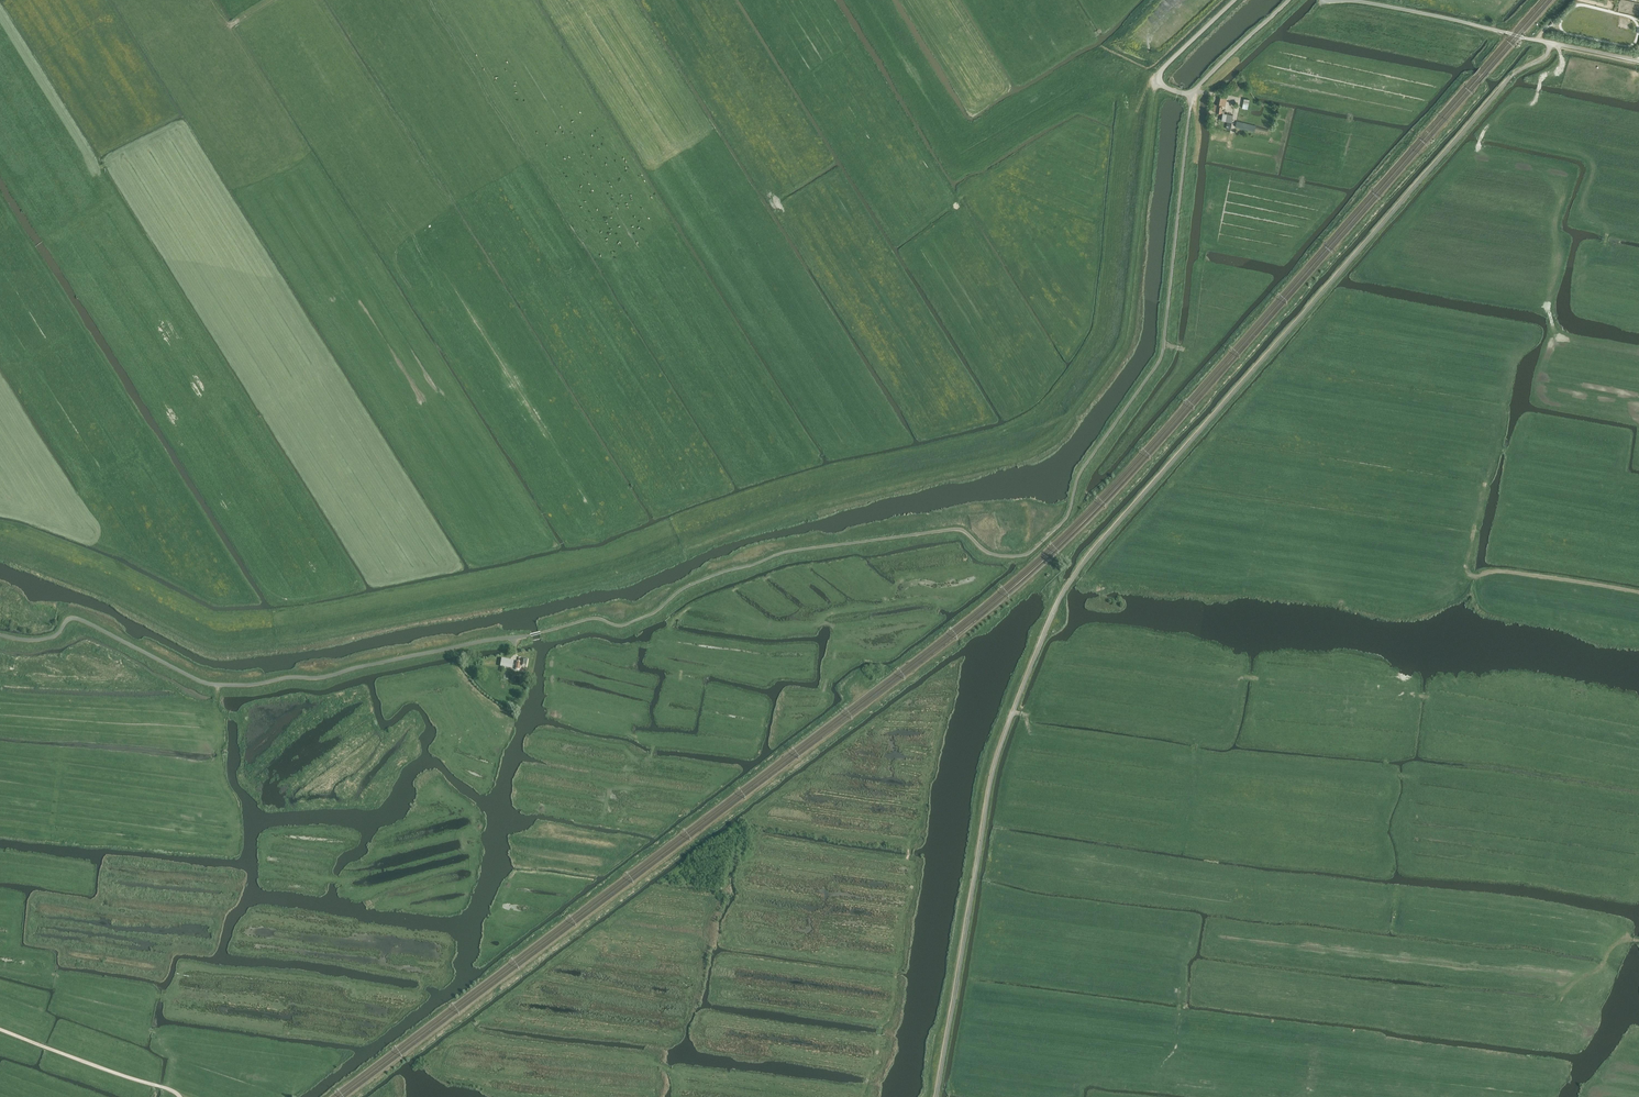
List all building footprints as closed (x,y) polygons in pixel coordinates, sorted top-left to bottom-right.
[(1618,27),(1629,29),(1631,20),(1620,18),(1618,27)] [(1221,113),(1223,113),(1221,120),(1228,121),(1232,122),(1233,115),(1224,113),(1225,110),(1222,110),(1223,106),(1225,106),(1227,98),(1218,97),(1217,104),(1214,104),(1213,111),(1221,113)] [(1273,129),(1244,122),(1236,120),(1235,126),(1272,135),(1273,129)] [(526,667),(527,659),(519,658),(518,662),(517,662),(516,669),(520,670),(520,666),(526,667)] [(502,659),(500,667),(510,668),(511,660),(502,659)]
